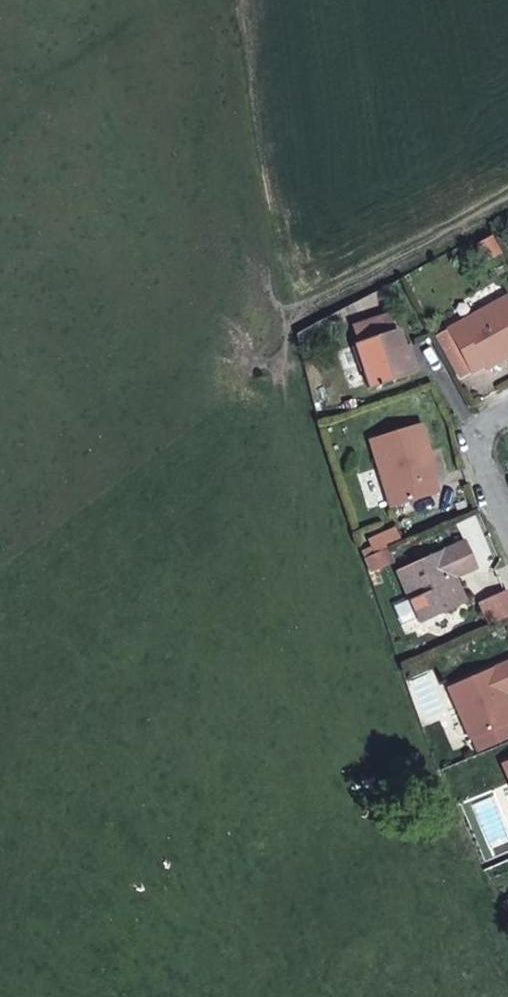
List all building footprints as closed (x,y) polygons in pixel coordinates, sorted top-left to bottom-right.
[(507,302),(481,317),(447,336),(470,377),(504,358),(507,365),(507,305),(507,302)] [(411,365),(401,334),(374,343),(358,348),(371,392),(420,377),(416,364),(411,365)] [(447,336),(433,343),(456,384),(470,377),(447,336)] [(431,457),(424,430),(397,438),(371,445),(389,513),(438,499),(428,458),(431,457)] [(472,573),(461,548),(431,561),(396,577),(417,622),(455,605),(446,585),(472,573)] [(494,623),(507,617),(507,603),(503,591),(484,600),(494,623)] [(507,724),(507,717),(505,709),(500,699),(507,695),(507,664),(446,692),(469,742),(472,740),(477,751),(496,744),(490,732),(507,724)] [(490,732),(496,744),(507,738),(507,724),(490,732)]
